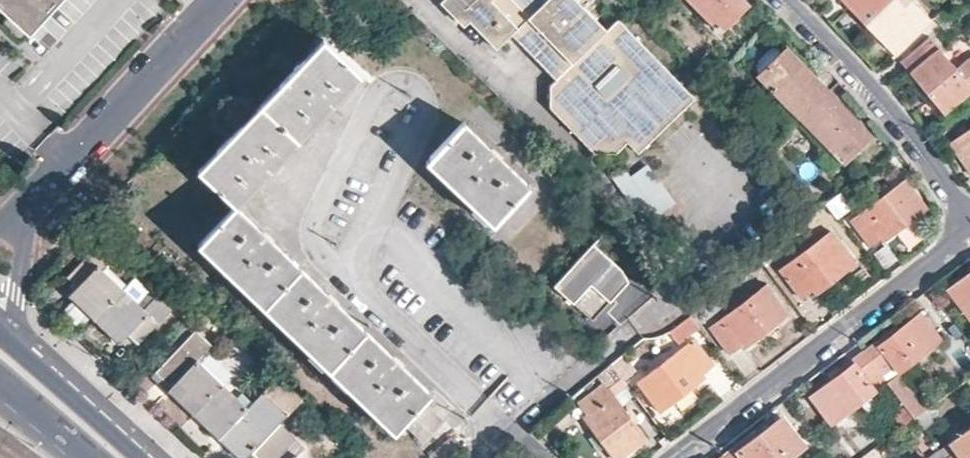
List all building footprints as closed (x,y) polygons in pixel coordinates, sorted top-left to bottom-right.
[(34,30),(46,18),(63,0),(1,0),(34,30)] [(447,0),(442,5),(463,29),(470,22),(497,52),(518,30),(492,5),(496,0),(447,0)] [(529,18),(548,0),(512,0),(529,18)] [(529,18),(574,64),(611,32),(578,0),(548,0),(529,18)] [(722,30),(750,3),(747,0),(693,0),(722,30)] [(846,1),(884,41),(894,51),(933,19),(915,0),(845,0),(846,1)] [(514,35),(558,79),(574,64),(529,18),(518,30),(514,35)] [(637,154),(675,119),(693,103),(625,30),(611,32),(574,64),(558,79),(552,88),(551,114),(591,150),(593,152),(616,152),(626,143),(637,154)] [(931,38),(900,63),(916,82),(941,114),(969,90),(969,86),(955,67),(931,38)] [(200,170),(237,207),(268,175),(331,109),(363,75),(325,39),(200,170)] [(758,73),(777,93),(790,105),(801,117),(829,90),(807,66),(787,45),(758,73)] [(968,56),(955,67),(969,86),(969,58),(968,56)] [(851,113),(829,90),(801,117),(845,162),(873,135),(851,113)] [(531,184),(465,122),(429,159),(463,192),(494,222),(531,184)] [(951,142),(963,158),(969,168),(969,130),(951,142)] [(615,170),(664,235),(674,228),(662,212),(679,200),(651,162),(634,174),(626,163),(615,170)] [(918,215),(929,207),(918,193),(907,179),(853,219),(872,246),(884,237),(886,240),(894,234),(900,230),(918,215)] [(843,191),(829,202),(840,216),(854,205),(843,191)] [(273,242),(237,207),(201,246),(394,434),(405,422),(423,439),(443,420),(425,402),(432,394),(404,366),(337,303),(273,242)] [(931,232),(918,215),(900,230),(913,247),(931,232)] [(823,288),(857,262),(834,232),(783,271),(802,298),(815,288),(819,285),(823,288)] [(95,313),(98,316),(124,290),(102,269),(117,253),(102,238),(94,247),(95,249),(67,278),(77,288),(73,293),(77,296),(95,313)] [(625,267),(595,242),(557,285),(596,319),(631,278),(625,267)] [(890,243),(877,252),(888,267),(901,258),(890,243)] [(969,277),(953,289),(969,312),(969,276),(969,277)] [(763,334),(790,314),(767,283),(712,326),(732,352),(744,342),(746,344),(747,345),(748,345),(749,345),(749,344),(763,334)] [(124,290),(98,316),(123,339),(127,336),(138,346),(166,317),(168,318),(176,308),(160,293),(144,309),(124,290)] [(725,304),(717,293),(690,313),(698,324),(725,304)] [(95,313),(77,296),(67,307),(67,312),(76,321),(79,324),(84,324),(95,313)] [(893,329),(866,350),(890,381),(944,340),(923,312),(902,328),(896,332),(893,329)] [(698,324),(690,313),(680,320),(689,331),(698,324)] [(689,331),(680,320),(667,329),(676,341),(689,331)] [(172,387),(197,411),(222,384),(203,365),(218,348),(202,334),(166,372),(177,383),(172,387)] [(705,379),(701,374),(714,365),(694,339),(640,381),(663,411),(686,393),(705,379)] [(890,381),(866,350),(838,371),(841,375),(836,378),(814,395),(835,422),(890,381)] [(624,377),(612,362),(601,371),(612,386),(624,377)] [(918,417),(928,409),(901,373),(890,381),(918,417)] [(246,457),(251,453),(279,424),(302,401),(277,377),(255,400),(250,396),(243,403),(222,384),(197,411),(246,457)] [(605,383),(579,402),(584,410),(581,413),(590,425),(614,457),(618,457),(633,448),(646,438),(605,383)] [(928,409),(918,417),(925,427),(938,418),(930,408),(928,409)] [(727,457),(788,457),(804,446),(782,418),(770,428),(756,438),(752,435),(725,456),(727,457)] [(300,457),(307,451),(279,424),(251,453),(257,457),(301,457),(300,457)] [(941,449),(948,457),(969,457),(969,429),(941,449)] [(941,449),(929,457),(948,457),(941,449)]
